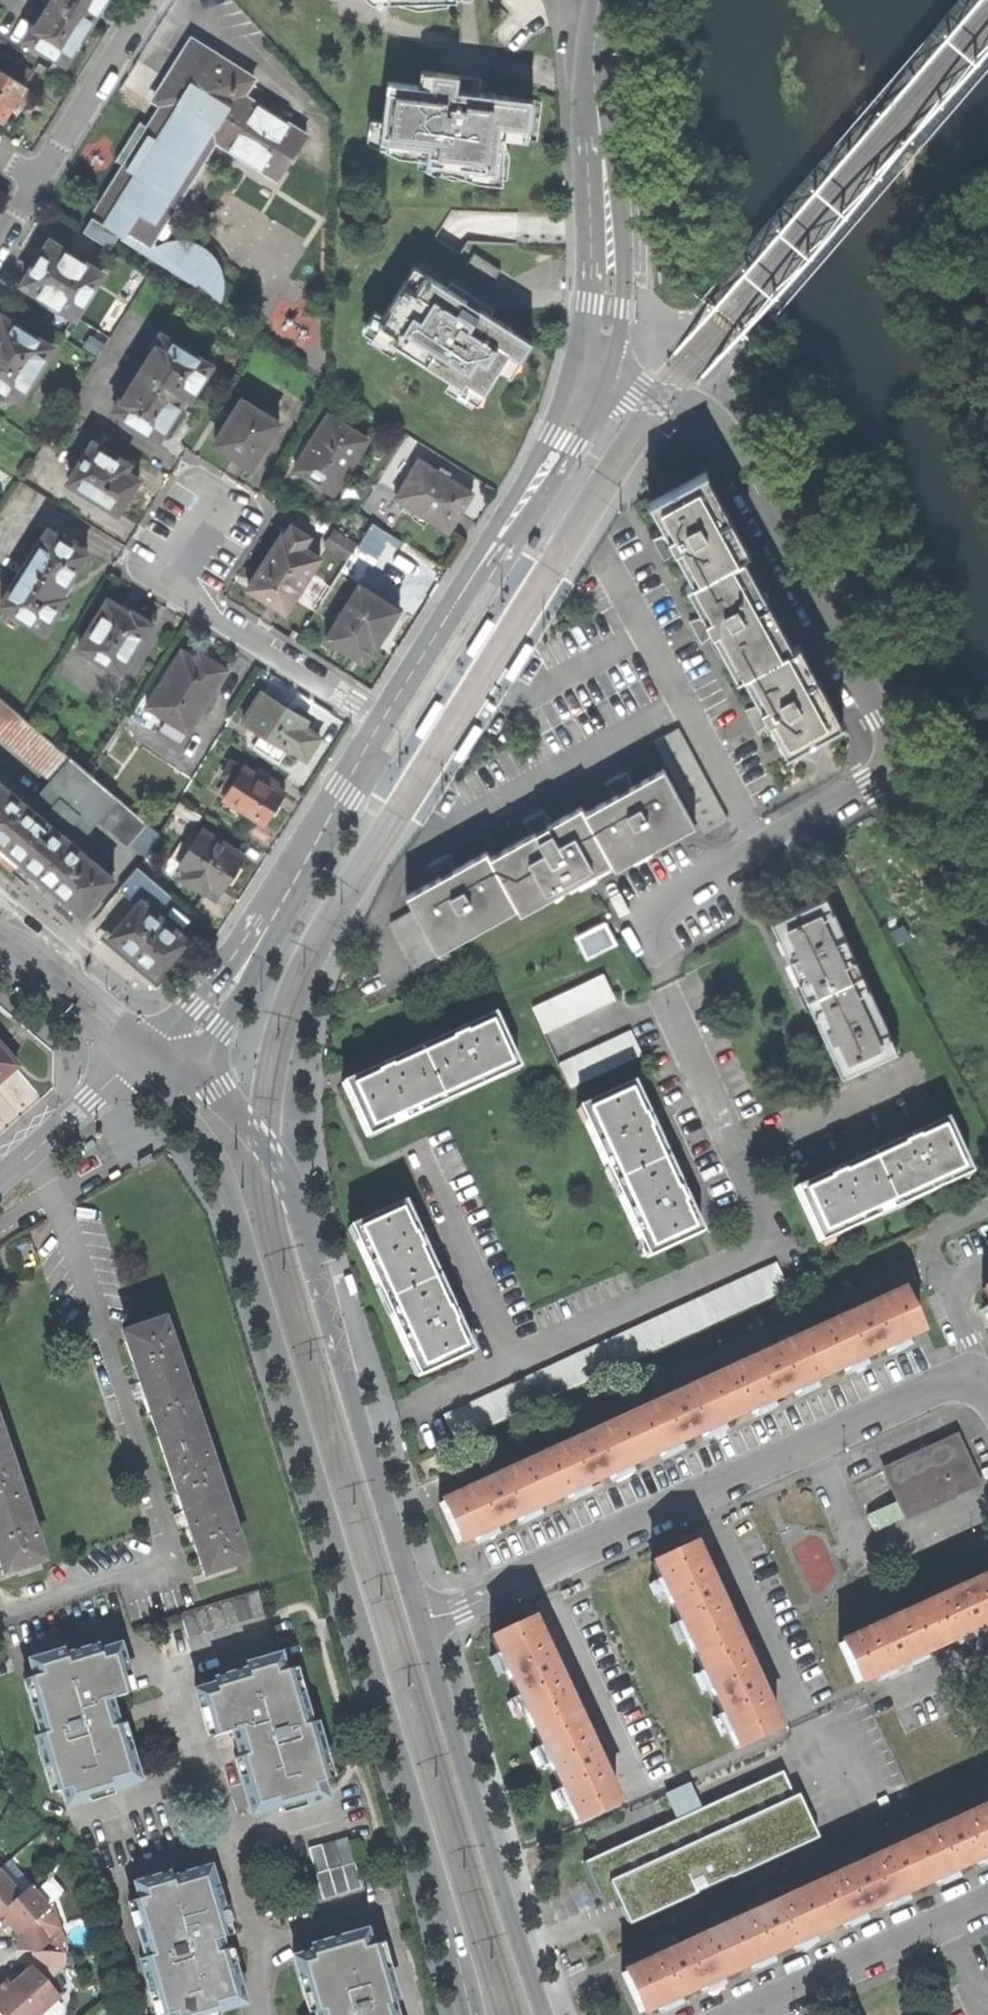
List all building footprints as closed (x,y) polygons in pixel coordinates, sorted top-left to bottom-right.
[(92,15),(67,0),(48,0),(25,36),(68,64),(80,45),(75,42),(80,36),(92,15)] [(92,15),(102,0),(67,0),(92,15)] [(106,219),(102,224),(195,285),(200,283),(219,300),(225,300),(229,283),(230,273),(227,262),(221,252),(213,245),(201,240),(188,238),(176,240),(166,243),(160,248),(153,244),(216,143),(279,182),(308,136),(245,97),(255,79),(193,40),(165,84),(173,90),(149,129),(138,123),(127,141),(114,161),(124,168),(96,212),(106,219)] [(0,122),(31,73),(0,53),(0,122)] [(415,65),(380,61),(375,101),(368,100),(363,140),(373,141),(372,153),(411,158),(410,164),(501,176),(506,136),(535,140),(541,96),(528,94),(529,86),(453,76),(456,58),(417,53),(415,65)] [(23,285),(75,317),(102,274),(63,249),(63,246),(49,239),(41,253),(36,259),(36,262),(23,285)] [(370,294),(356,315),(372,325),(362,340),(390,357),(401,339),(450,370),(438,389),(467,407),(495,363),(507,370),(532,330),(411,256),(382,301),(370,294)] [(19,399),(29,383),(32,385),(44,367),(41,365),(52,347),(0,315),(0,316),(0,387),(19,399)] [(213,367),(163,335),(114,411),(160,440),(166,431),(186,399),(192,402),(213,367)] [(281,423),(244,400),(216,445),(233,456),(253,468),(281,423)] [(369,441),(331,416),(295,470),(306,477),(333,494),(369,441)] [(129,465),(92,443),(69,482),(118,514),(126,500),(138,480),(126,471),(129,465)] [(472,496),(420,463),(397,499),(450,532),(459,517),(472,496)] [(677,550),(694,580),(743,554),(748,550),(706,472),(651,503),(669,536),(667,538),(664,535),(655,539),(662,550),(668,561),(675,554),(674,552),(677,550)] [(390,533),(373,522),(360,545),(377,556),(390,533)] [(48,529),(0,604),(0,605),(44,632),(66,597),(62,594),(82,562),(88,553),(48,529)] [(358,546),(335,532),(326,545),(349,560),(358,546)] [(323,560),(284,536),(266,563),(248,591),(288,615),(323,560)] [(739,674),(746,670),(793,644),(743,554),(694,580),(687,584),(709,624),(708,625),(704,623),(696,625),(703,637),(708,648),(715,641),(714,638),(716,636),(739,674)] [(399,610),(360,586),(350,604),(348,604),(339,615),(339,619),(326,640),(363,662),(373,645),(376,647),(384,635),(399,610)] [(121,674),(153,623),(134,611),(132,613),(124,609),(110,600),(80,648),(121,674)] [(773,718),(792,751),(843,723),(798,641),(793,644),(746,670),(765,704),(763,705),(760,702),(750,705),(757,718),(764,729),(771,722),(771,720),(773,718)] [(530,646),(526,644),(505,677),(512,681),(515,677),(530,652),(533,648),(530,646)] [(183,745),(226,672),(216,666),(207,660),(203,665),(182,652),(148,708),(169,722),(163,733),(183,745)] [(286,709),(263,694),(245,723),(288,753),(290,750),(305,760),(319,740),(292,723),(297,716),(286,709)] [(11,744),(29,723),(0,699),(0,735),(11,744)] [(35,871),(105,788),(29,723),(11,744),(55,782),(33,808),(2,783),(0,785),(0,841),(35,871)] [(478,728),(475,726),(454,759),(461,763),(464,759),(479,734),(482,730),(478,728)] [(665,753),(679,778),(708,832),(714,844),(738,832),(688,740),(665,753)] [(242,770),(231,763),(223,777),(233,785),(224,800),(265,826),(276,808),(284,794),(244,768),(242,770)] [(628,804),(595,822),(620,869),(624,876),(708,832),(679,778),(642,797),(640,794),(642,792),(640,783),(627,789),(616,795),(623,802),(625,801),(628,804)] [(60,892),(86,913),(115,879),(74,844),(96,820),(128,847),(130,845),(147,858),(160,836),(105,788),(35,871),(60,892)] [(196,827),(203,816),(182,801),(175,814),(196,827)] [(537,842),(498,864),(524,911),(527,917),(620,869),(595,822),(590,812),(551,834),(549,832),(551,829),(548,819),(535,826),(526,832),(532,840),(535,839),(537,842)] [(245,857),(205,830),(192,850),(182,843),(172,858),(181,865),(181,867),(188,873),(183,880),(216,902),(230,881),(245,857)] [(421,974),(446,963),(442,957),(524,911),(498,864),(493,856),(461,875),(459,870),(462,869),(458,860),(448,866),(437,872),(442,879),(446,878),(448,882),(413,901),(421,916),(397,927),(421,974)] [(135,967),(158,987),(177,967),(186,957),(180,952),(188,941),(157,915),(172,898),(141,869),(122,891),(139,907),(122,927),(116,922),(101,938),(135,967)] [(842,1076),(897,1052),(828,898),(773,923),(787,956),(824,1038),(842,1076)] [(592,962),(619,947),(609,927),(582,942),(592,962)] [(593,976),(606,1001),(617,995),(604,970),(593,976)] [(594,1007),(606,1001),(593,976),(582,982),(594,1007)] [(10,980),(5,987),(18,997),(22,999),(25,996),(27,993),(10,980)] [(582,1013),(594,1007),(582,982),(569,988),(582,1013)] [(570,1019),(582,1013),(569,988),(557,994),(570,1019)] [(559,1025),(570,1019),(557,994),(547,1000),(559,1025)] [(547,1031),(559,1025),(547,1000),(535,1006),(547,1031)] [(383,1068),(344,1085),(369,1139),(518,1069),(495,1017),(456,1034),(383,1068)] [(619,1037),(631,1061),(641,1056),(631,1031),(619,1037)] [(619,1067),(631,1061),(619,1037),(607,1043),(619,1067)] [(607,1043),(595,1048),(606,1073),(619,1067),(607,1043)] [(3,1078),(16,1066),(0,1048),(0,1081),(3,1078)] [(606,1073),(595,1048),(584,1053),(594,1078),(606,1073)] [(582,1084),(594,1078),(584,1053),(572,1059),(582,1084)] [(570,1090),(582,1084),(572,1059),(559,1064),(570,1090)] [(632,1085),(579,1109),(648,1259),(702,1233),(683,1193),(650,1123),(632,1085)] [(818,1240),(968,1172),(948,1127),(911,1143),(836,1177),(798,1194),(818,1240)] [(420,1376),(473,1352),(454,1312),(419,1237),(404,1204),(351,1228),(420,1376)] [(776,1296),(788,1290),(776,1263),(763,1269),(776,1296)] [(764,1301),(776,1296),(763,1269),(751,1275),(764,1301)] [(350,1296),(358,1294),(353,1278),(352,1274),(347,1275),(344,1276),(350,1296)] [(740,1280),(753,1307),(764,1301),(751,1275),(740,1280)] [(728,1285),(741,1312),(753,1307),(740,1280),(728,1285)] [(728,1318),(741,1312),(728,1285),(716,1291),(728,1318)] [(716,1291),(704,1296),(716,1323),(728,1318),(716,1291)] [(849,1318),(809,1336),(826,1375),(919,1333),(901,1294),(849,1318)] [(716,1323),(704,1296),(692,1302),(705,1328),(716,1323)] [(681,1307),(694,1333),(705,1328),(692,1302),(681,1307)] [(681,1339),(694,1333),(681,1307),(668,1312),(681,1339)] [(668,1312),(655,1318),(669,1344),(681,1339),(668,1312)] [(669,1344),(655,1318),(645,1323),(658,1349),(669,1344)] [(658,1349),(645,1323),(633,1328),(645,1355),(658,1349)] [(143,1400),(148,1399),(154,1417),(151,1418),(164,1457),(202,1443),(161,1324),(124,1337),(132,1363),(135,1362),(143,1384),(138,1386),(141,1394),(143,1400)] [(621,1334),(634,1360),(645,1355),(633,1328),(621,1334)] [(622,1366),(634,1360),(621,1334),(609,1339),(622,1366)] [(759,1358),(717,1378),(734,1417),(826,1375),(809,1336),(759,1358)] [(609,1339),(597,1345),(610,1371),(622,1366),(609,1339)] [(610,1371),(597,1345),(586,1350),(598,1377),(610,1371)] [(598,1377),(586,1350),(573,1355),(586,1382),(598,1377)] [(586,1382),(573,1355),(561,1361),(574,1388),(586,1382)] [(550,1366),(562,1393),(574,1388),(561,1361),(550,1366)] [(550,1398),(562,1393),(550,1366),(538,1372),(550,1398)] [(538,1372),(526,1377),(539,1403),(550,1398),(538,1372)] [(526,1377),(514,1382),(526,1409),(539,1403),(526,1377)] [(672,1398),(625,1420),(641,1459),(734,1417),(717,1378),(672,1398)] [(526,1409),(514,1382),(502,1388),(515,1414),(526,1409)] [(491,1393),(504,1419),(515,1414),(502,1388),(491,1393)] [(491,1425),(504,1419),(491,1393),(478,1399),(491,1425)] [(491,1425),(478,1399),(467,1404),(479,1431),(491,1425)] [(456,1409),(468,1436),(479,1431),(467,1404),(456,1409)] [(456,1441),(468,1436),(456,1409),(444,1414),(456,1441)] [(579,1441),(532,1462),(549,1502),(641,1459),(625,1420),(579,1441)] [(905,1517),(975,1486),(954,1439),(910,1458),(883,1470),(905,1517)] [(242,1563),(202,1443),(164,1457),(177,1494),(179,1493),(185,1511),(181,1513),(184,1522),(186,1528),(190,1526),(196,1545),(194,1546),(204,1576),(242,1563)] [(3,1576),(42,1563),(5,1452),(0,1454),(0,1568),(3,1576)] [(483,1484),(439,1504),(457,1543),(549,1502),(532,1462),(483,1484)] [(713,1596),(690,1546),(651,1564),(693,1657),(732,1639),(713,1596)] [(917,1608),(934,1647),(965,1632),(968,1633),(974,1630),(979,1628),(979,1626),(987,1621),(987,1575),(917,1608)] [(195,1635),(266,1614),(259,1591),(180,1614),(187,1638),(195,1635)] [(917,1608),(838,1645),(856,1683),(887,1668),(890,1670),(894,1668),(901,1664),(901,1662),(934,1647),(917,1608)] [(487,1638),(530,1731),(571,1712),(549,1667),(527,1620),(487,1638)] [(753,1684),(732,1639),(693,1657),(736,1750),(775,1732),(753,1684)] [(83,1797),(136,1782),(125,1744),(120,1745),(115,1728),(110,1730),(104,1711),(102,1704),(119,1699),(111,1669),(115,1668),(111,1651),(91,1656),(89,1651),(56,1660),(55,1655),(23,1664),(35,1705),(30,1706),(48,1770),(42,1772),(49,1796),(60,1793),(64,1808),(85,1802),(83,1797)] [(277,1659),(247,1668),(248,1672),(213,1683),(215,1688),(194,1694),(200,1712),(206,1710),(214,1738),(232,1732),(236,1744),(240,1759),(238,1760),(243,1777),(238,1779),(249,1816),(301,1800),(303,1804),(322,1798),(318,1784),(324,1782),(317,1758),(323,1756),(313,1724),(308,1726),(300,1697),(294,1698),(286,1674),(282,1675),(277,1659)] [(530,1731),(573,1824),(614,1805),(592,1757),(571,1712),(530,1731)] [(677,1819),(587,1860),(607,1906),(621,1900),(630,1921),(820,1835),(801,1795),(796,1798),(784,1771),(699,1809),(677,1819)] [(688,1785),(666,1795),(677,1819),(699,1809),(688,1785)] [(944,1826),(899,1847),(916,1885),(987,1852),(987,1806),(944,1826)] [(346,1838),(308,1848),(315,1874),(353,1863),(346,1838)] [(916,1885),(899,1847),(855,1867),(808,1889),(824,1928),(916,1885)] [(354,1865),(316,1876),(322,1900),(360,1889),(354,1865)] [(209,1870),(170,1881),(168,1875),(133,1886),(138,1901),(133,1903),(141,1929),(135,1930),(144,1961),(138,1963),(148,1995),(154,1993),(161,2014),(206,2014),(243,2004),(231,1965),(225,1967),(217,1941),(223,1940),(219,1927),(215,1914),(222,1912),(209,1870)] [(20,1895),(0,1872),(0,1913),(20,1895)] [(20,1895),(0,1913),(0,1926),(4,1931),(10,1925),(14,1931),(18,1936),(17,1951),(31,1952),(49,1952),(50,1937),(36,1921),(50,1909),(30,1887),(20,1895)] [(715,1932),(731,1971),(824,1928),(808,1889),(760,1911),(715,1932)] [(308,1948),(309,1954),(292,1959),(298,1980),(304,1978),(315,2014),(393,2014),(390,2004),(395,2002),(385,1969),(379,1970),(372,1945),(367,1947),(362,1932),(308,1948)] [(638,2014),(731,1971),(715,1932),(668,1954),(622,1975),(638,2014)] [(49,1952),(31,1952),(31,1967),(20,1978),(10,1988),(35,2014),(41,2014),(58,1999),(46,1986),(63,1970),(64,1954),(49,1952)] [(10,1988),(5,1982),(0,1987),(0,1998),(1,1999),(0,2000),(0,2014),(35,2014),(10,1988)]
